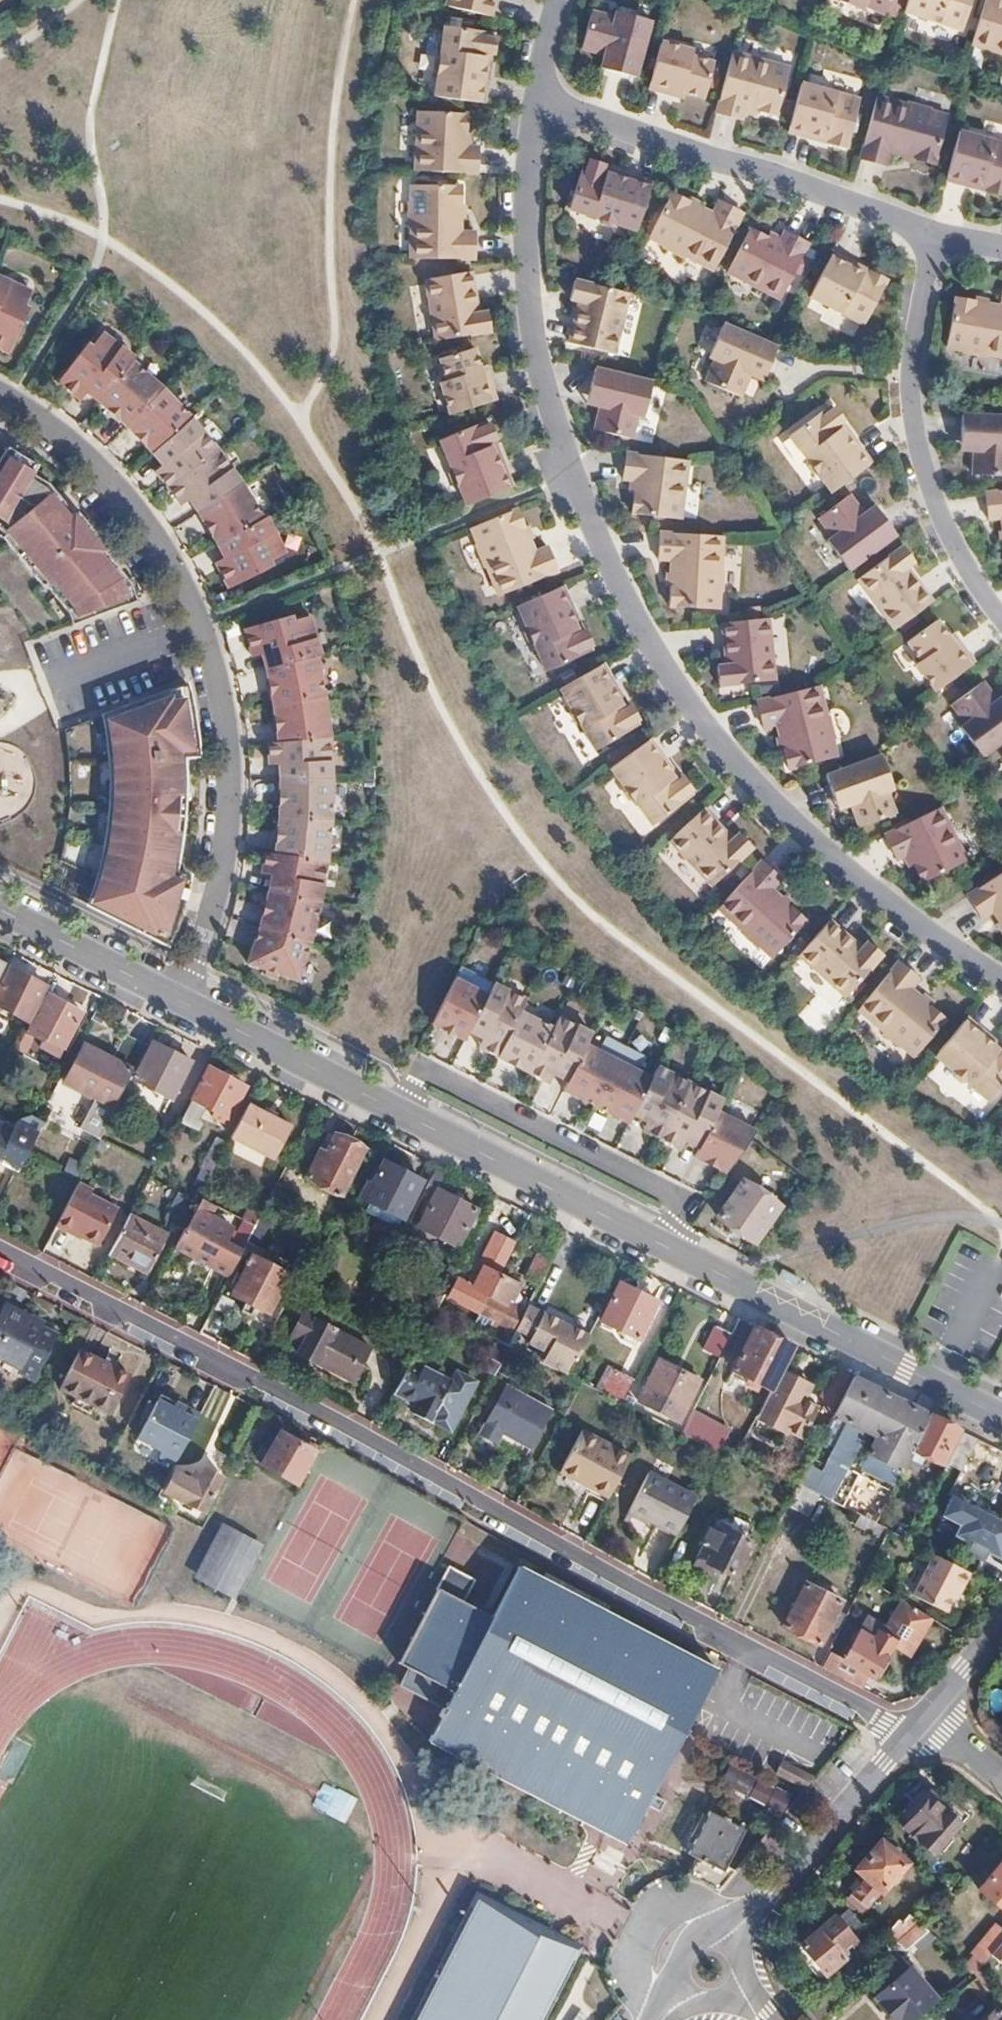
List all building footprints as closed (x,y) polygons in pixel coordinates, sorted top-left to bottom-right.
[(495,0),(448,0),(448,2),(451,3),(492,12),(495,0)] [(862,6),(865,0),(887,9),(891,0),(847,0),(862,6)] [(972,0),(908,0),(905,8),(965,25),(972,0)] [(973,39),(1001,48),(1001,0),(985,0),(973,39)] [(593,6),(583,43),(606,49),(614,51),(610,65),(638,72),(652,16),(618,7),(617,12),(593,6)] [(486,98),(491,62),(485,61),(486,53),(492,54),(493,49),(495,50),(497,33),(494,33),(496,28),(446,22),(443,51),(437,56),(436,64),(439,67),(437,92),(479,97),(486,98)] [(706,93),(716,58),(693,52),(695,45),(662,38),(659,48),(650,84),(676,92),(678,85),(688,88),(706,93)] [(779,112),(791,63),(734,47),(718,108),(744,115),(745,107),(746,104),(760,108),(760,106),(779,112)] [(610,65),(614,51),(606,49),(602,63),(610,65)] [(849,143),(862,94),(803,78),(792,119),(789,127),(820,135),(821,130),(832,133),(831,138),(849,143)] [(686,94),(688,88),(678,85),(676,92),(686,94)] [(936,159),(949,111),(932,107),(933,105),(910,99),(908,101),(878,92),(864,141),(861,154),(887,161),(892,147),(905,150),(918,154),(936,159)] [(479,168),(481,143),(474,142),(470,142),(471,129),(469,129),(470,109),(420,106),(417,165),(438,167),(479,168)] [(960,129),(958,137),(950,178),(968,182),(969,177),(980,179),(979,184),(1001,189),(1001,137),(960,129)] [(831,138),(832,133),(821,130),(820,135),(831,138)] [(645,206),(654,175),(618,164),(616,169),(609,166),(611,162),(606,160),(607,158),(591,154),(590,156),(585,155),(571,202),(599,210),(604,218),(612,219),(617,216),(639,223),(645,206)] [(475,255),(474,228),(460,229),(459,215),(459,202),(458,182),(409,184),(410,202),(407,201),(410,225),(410,227),(411,257),(470,255),(475,255)] [(688,251),(716,265),(745,207),(720,196),(713,209),(701,203),(690,197),(673,188),(650,233),(667,240),(665,241),(687,252),(688,251)] [(701,203),(704,198),(692,192),(690,197),(701,203)] [(748,224),(726,269),(780,295),(807,238),(783,227),(780,233),(779,236),(766,230),(765,232),(748,224)] [(780,233),(768,228),(766,230),(779,236),(780,233)] [(832,243),(810,290),(866,317),(888,271),(870,263),(868,268),(858,263),(861,258),(832,243)] [(870,263),(861,258),(858,263),(868,268),(870,263)] [(493,326),(489,306),(479,308),(475,308),(474,302),(478,302),(472,265),(428,273),(438,336),(458,332),(493,326)] [(11,347),(31,303),(26,301),(33,286),(0,271),(0,343),(11,347)] [(613,349),(627,288),(610,284),(573,275),(569,295),(578,297),(582,298),(581,304),(577,303),(569,338),(613,349)] [(1001,303),(989,300),(976,297),(957,294),(948,343),(964,346),(965,347),(988,351),(989,350),(1001,352),(1001,302),(1001,303)] [(768,369),(779,342),(725,319),(710,353),(717,355),(707,377),(742,392),(752,370),(755,363),(768,369)] [(88,386),(100,396),(104,392),(105,389),(134,356),(136,354),(106,328),(95,341),(91,338),(60,374),(76,389),(83,381),(88,386)] [(497,395),(486,360),(482,362),(475,343),(439,354),(447,377),(441,378),(451,410),(497,395)] [(164,383),(134,356),(105,389),(104,392),(100,396),(111,406),(113,403),(119,408),(116,411),(128,421),(133,416),(164,383)] [(642,410),(650,376),(592,362),(586,389),(600,392),(597,400),(592,423),(628,432),(635,409),(642,410)] [(765,376),(768,369),(755,363),(752,370),(765,376)] [(83,381),(76,389),(82,394),(88,386),(83,381)] [(192,413),(164,383),(133,416),(128,421),(138,432),(140,429),(145,435),(143,437),(155,449),(192,413)] [(597,400),(600,392),(586,389),(584,397),(597,400)] [(808,461),(812,466),(815,467),(819,467),(834,486),(850,474),(874,456),(851,426),(847,429),(842,424),(846,420),(843,416),(845,414),(835,402),(834,403),(830,400),(791,430),(809,454),(808,461)] [(974,470),(1001,472),(1001,411),(963,409),(962,437),(977,438),(976,446),(974,470)] [(192,413),(155,449),(166,464),(171,469),(163,476),(173,487),(198,466),(220,446),(192,413)] [(493,418),(492,419),(490,415),(443,433),(454,462),(452,468),(455,476),(460,478),(469,500),(515,481),(501,446),(496,448),(494,442),(498,439),(497,435),(498,434),(493,418)] [(851,426),(846,420),(842,424),(847,429),(851,426)] [(976,446),(977,438),(962,437),(961,446),(976,446)] [(138,596),(130,577),(106,546),(109,543),(79,506),(75,509),(50,478),(34,469),(40,460),(10,441),(0,457),(0,523),(6,530),(4,531),(45,581),(47,580),(68,605),(73,620),(127,600),(138,596)] [(198,466),(173,487),(183,499),(191,492),(196,498),(200,508),(243,479),(220,446),(198,466)] [(683,514),(691,455),(629,448),(625,475),(632,475),(637,475),(634,489),(637,489),(634,508),(683,514)] [(158,470),(163,476),(171,469),(166,464),(158,470)] [(243,479),(200,508),(207,521),(210,519),(214,525),(211,527),(218,539),(227,534),(263,512),(243,479)] [(986,488),(989,515),(1001,514),(1001,486),(986,488)] [(851,564),(898,529),(881,506),(870,515),(865,509),(850,490),(820,513),(835,532),(829,536),(851,564)] [(183,499),(188,504),(196,498),(191,492),(183,499)] [(870,515),(881,506),(876,500),(865,509),(870,515)] [(562,565),(552,540),(539,545),(534,533),(529,521),(522,502),(476,521),(483,538),(481,538),(490,560),(492,560),(504,590),(562,565)] [(286,545),(266,511),(227,534),(218,539),(226,553),(230,559),(221,564),(232,583),(274,558),(272,554),(286,545)] [(538,531),(534,519),(529,521),(534,533),(538,531)] [(721,586),(722,563),(721,561),(723,530),(702,529),(659,527),(657,553),(672,555),(671,568),(670,581),(668,601),(718,604),(718,586),(721,586)] [(933,597),(910,566),(908,570),(904,565),(907,562),(914,556),(903,541),(859,574),(896,624),(933,597)] [(218,557),(221,564),(230,559),(226,553),(218,557)] [(594,644),(592,640),(594,638),(587,623),(586,625),(583,620),(579,623),(575,615),(580,613),(576,604),(564,579),(518,600),(529,622),(528,628),(531,637),(536,637),(550,665),(594,644)] [(318,650),(321,650),(313,611),(297,614),(296,609),(248,618),(252,640),(262,638),(264,645),(267,660),(318,650)] [(583,620),(580,613),(575,615),(579,623),(583,620)] [(776,675),(770,613),(742,616),(725,618),(728,654),(732,654),(733,660),(729,660),(719,660),(721,681),(776,675)] [(906,639),(921,656),(915,660),(938,687),(975,656),(957,634),(953,638),(948,631),(934,615),(906,639)] [(957,634),(951,628),(948,631),(953,638),(957,634)] [(262,638),(252,640),(254,647),(264,645),(262,638)] [(318,650),(267,660),(270,674),(272,674),(274,681),(271,682),(274,696),(326,690),(318,650)] [(639,721),(637,717),(639,715),(631,701),(629,702),(627,699),(623,701),(619,694),(623,692),(604,660),(561,684),(573,704),(571,709),(575,717),(580,718),(596,745),(639,721)] [(998,696),(984,677),(953,700),(968,719),(962,723),(984,752),(1001,738),(1001,701),(998,696)] [(827,712),(820,680),(758,695),(764,722),(778,719),(781,732),(784,745),(789,763),(837,753),(833,736),(835,734),(829,712),(827,712)] [(91,893),(89,899),(100,905),(156,934),(158,929),(173,933),(174,932),(183,913),(188,895),(181,892),(182,886),(185,870),(185,862),(185,861),(178,860),(182,832),(185,806),(186,780),(185,752),(193,752),(191,733),(189,722),(189,720),(196,720),(195,713),(190,686),(176,687),(104,712),(107,729),(111,771),(110,810),(106,839),(102,857),(91,893)] [(326,690),(274,696),(276,710),(279,710),(279,717),(276,717),(278,732),(332,730),(326,690)] [(196,720),(189,720),(189,722),(191,733),(193,752),(200,751),(198,732),(196,721),(196,720)] [(278,732),(268,733),(269,748),(279,748),(279,755),(281,774),(333,774),(332,730),(278,732)] [(672,760),(653,733),(612,762),(626,781),(625,787),(631,794),(636,795),(654,819),(694,790),(692,787),(694,785),(684,772),(683,773),(679,769),(675,772),(670,766),(675,763),(672,760)] [(826,770),(836,797),(849,792),(852,800),(860,822),(896,809),(888,787),(895,784),(883,750),(826,770)] [(679,769),(675,763),(670,766),(675,772),(679,769)] [(333,774),(281,774),(281,791),(284,791),(284,798),(281,798),(280,812),(333,815),(333,774)] [(852,800),(849,792),(836,797),(839,804),(852,800)] [(968,857),(942,803),(886,830),(898,855),(904,852),(907,850),(913,863),(915,861),(924,878),(968,857)] [(713,881),(754,842),(739,828),(733,835),(731,838),(726,833),(728,831),(703,804),(675,831),(671,835),(713,881)] [(333,815),(280,812),(278,827),(282,827),(281,835),(278,834),(276,851),(328,857),(333,815)] [(266,849),(264,865),(274,866),(273,873),(270,886),(322,895),(328,857),(276,851),(266,849)] [(913,863),(907,850),(904,852),(910,864),(913,863)] [(781,894),(772,886),(782,875),(761,857),(719,904),(742,925),(740,926),(773,954),(807,916),(792,904),(781,894)] [(182,886),(181,892),(188,895),(189,887),(192,871),(193,862),(185,861),(185,862),(185,870),(182,886)] [(987,878),(967,891),(982,914),(994,906),(1001,917),(1001,918),(1001,867),(987,878)] [(322,895),(270,886),(267,899),(270,901),(268,907),(265,907),(261,922),(311,937),(322,895)] [(795,900),(785,891),(781,894),(792,904),(795,900)] [(846,992),(883,951),(868,937),(862,944),(859,948),(854,943),(857,940),(830,917),(800,950),(846,992)] [(311,937),(261,922),(256,937),(259,938),(257,944),(254,944),(250,958),(300,973),(311,937)] [(911,984),(920,973),(900,956),(898,958),(859,1005),(901,1042),(902,1040),(915,1052),(947,1014),(932,1001),(922,992),(911,984)] [(0,990),(0,1007),(6,1010),(28,1021),(44,988),(33,982),(29,980),(26,979),(18,975),(10,970),(0,990)] [(33,982),(36,974),(30,971),(26,979),(29,980),(33,982)] [(471,1026),(489,990),(456,973),(433,1018),(446,1025),(447,1022),(453,1025),(452,1028),(466,1036),(471,1026)] [(499,1052),(522,1007),(527,995),(494,978),(489,990),(471,1026),(483,1033),(490,1036),(485,1045),(499,1052)] [(64,1051),(83,1012),(70,1006),(61,1002),(67,990),(53,983),(31,1029),(27,1027),(21,1041),(28,1045),(32,1036),(43,1041),(42,1043),(59,1051),(60,1049),(64,1051)] [(935,997),(925,988),(922,992),(932,1001),(935,997)] [(532,1069),(555,1024),(522,1007),(499,1052),(514,1060),(515,1057),(521,1060),(520,1062),(532,1069)] [(557,1070),(571,1077),(589,1041),(595,1029),(561,1012),(555,1024),(532,1069),(546,1075),(551,1067),(557,1070)] [(1001,1083),(1001,1042),(1000,1045),(994,1040),(997,1037),(968,1012),(936,1050),(954,1067),(954,1072),(961,1078),(967,1076),(990,1097),(1001,1083)] [(479,1041),(485,1045),(490,1036),(483,1033),(479,1041)] [(112,1107),(130,1071),(134,1073),(144,1054),(148,1047),(135,1040),(125,1035),(112,1060),(84,1046),(65,1084),(112,1107)] [(1001,1042),(1001,1041),(997,1037),(994,1040),(1000,1045),(1001,1042)] [(598,1102),(622,1057),(589,1041),(571,1077),(566,1086),(580,1093),(581,1090),(587,1093),(585,1095),(598,1102)] [(154,1044),(135,1080),(170,1099),(190,1062),(174,1054),(154,1044)] [(635,1109),(652,1073),(622,1057),(598,1102),(611,1108),(612,1106),(618,1109),(617,1111),(630,1118),(635,1109)] [(658,1062),(652,1073),(635,1109),(646,1115),(652,1118),(648,1127),(661,1134),(689,1078),(658,1062)] [(551,1067),(546,1075),(553,1079),(557,1070),(551,1067)] [(230,1081),(208,1070),(179,1126),(190,1132),(202,1109),(213,1114),(210,1119),(217,1122),(219,1117),(228,1122),(245,1089),(230,1081)] [(689,1078),(661,1134),(675,1141),(680,1132),(686,1135),(700,1142),(717,1106),(722,1095),(689,1078)] [(273,1159),(290,1128),(274,1119),(268,1116),(262,1112),(248,1105),(231,1137),(273,1159)] [(727,1168),(756,1127),(717,1106),(700,1142),(695,1151),(727,1168)] [(277,1114),(264,1107),(262,1112),(268,1116),(274,1119),(277,1114)] [(641,1124),(648,1127),(652,1118),(646,1115),(641,1124)] [(36,1137),(13,1125),(9,1132),(0,1127),(0,1167),(16,1175),(36,1137)] [(680,1132),(675,1141),(682,1144),(686,1135),(680,1132)] [(353,1173),(364,1151),(348,1144),(333,1137),(329,1145),(325,1143),(306,1180),(341,1197),(353,1173)] [(203,1191),(227,1145),(217,1140),(205,1161),(207,1164),(196,1187),(203,1191)] [(360,1199),(361,1200),(403,1221),(422,1183),(403,1173),(384,1164),(373,1185),(368,1183),(360,1199)] [(457,1248),(477,1210),(459,1201),(443,1193),(452,1177),(436,1169),(425,1191),(437,1197),(420,1230),(457,1248)] [(714,1218),(758,1245),(783,1208),(740,1181),(714,1218)] [(99,1248),(117,1211),(89,1197),(91,1192),(77,1185),(55,1228),(70,1235),(71,1234),(99,1248)] [(183,1229),(197,1203),(178,1193),(164,1219),(183,1229)] [(242,1253),(226,1246),(234,1231),(206,1216),(212,1205),(199,1198),(197,1203),(183,1229),(173,1249),(229,1278),(242,1253)] [(258,1224),(260,1219),(247,1213),(243,1221),(255,1228),(258,1224)] [(485,1251),(495,1228),(482,1223),(473,1245),(485,1251)] [(137,1288),(156,1251),(120,1233),(101,1269),(137,1288)] [(540,1287),(554,1259),(542,1252),(527,1281),(540,1287)] [(236,1287),(231,1296),(245,1303),(240,1312),(251,1317),(255,1308),(269,1315),(288,1276),(252,1258),(251,1257),(242,1275),(238,1273),(232,1285),(236,1287)] [(483,1281),(488,1271),(483,1269),(473,1289),(478,1291),(483,1281)] [(481,1315),(500,1277),(488,1271),(483,1281),(478,1291),(473,1289),(453,1279),(444,1297),(457,1303),(481,1315)] [(512,1331),(521,1313),(507,1305),(517,1286),(509,1282),(500,1277),(481,1315),(512,1331)] [(622,1284),(602,1322),(639,1341),(645,1328),(650,1331),(659,1311),(655,1309),(659,1302),(650,1297),(622,1284)] [(437,1309),(443,1298),(444,1297),(430,1290),(425,1303),(437,1309)] [(0,1304),(0,1359),(20,1369),(23,1364),(36,1370),(54,1336),(27,1322),(29,1318),(0,1303),(0,1304)] [(474,1329),(481,1315),(457,1303),(450,1317),(474,1329)] [(305,1341),(298,1355),(345,1379),(354,1362),(362,1367),(374,1343),(306,1309),(293,1335),(305,1341)] [(563,1326),(529,1309),(516,1333),(532,1341),(529,1346),(549,1356),(544,1365),(566,1376),(573,1363),(577,1365),(582,1356),(590,1339),(563,1326)] [(505,1344),(512,1331),(481,1315),(474,1329),(495,1339),(505,1344)] [(720,1360),(733,1335),(718,1328),(705,1352),(720,1360)] [(783,1371),(794,1349),(775,1340),(755,1330),(734,1372),(750,1380),(746,1386),(752,1389),(751,1391),(758,1394),(762,1387),(773,1392),(783,1371)] [(494,1376),(509,1347),(505,1344),(495,1339),(479,1368),(494,1376)] [(78,1350),(59,1388),(75,1396),(71,1403),(91,1412),(95,1406),(111,1414),(129,1376),(78,1350)] [(621,1404),(633,1382),(582,1356),(577,1365),(571,1378),(612,1400),(621,1404)] [(661,1360),(640,1403),(683,1424),(704,1382),(680,1369),(661,1360)] [(354,1383),(362,1367),(354,1362),(345,1379),(354,1383)] [(454,1422),(469,1393),(472,1383),(456,1374),(450,1385),(409,1364),(393,1395),(416,1407),(412,1416),(429,1425),(431,1423),(447,1431),(454,1422)] [(804,1403),(813,1386),(800,1379),(783,1371),(773,1392),(762,1414),(760,1417),(803,1438),(817,1409),(804,1403)] [(837,1411),(853,1379),(837,1371),(824,1398),(828,1400),(826,1406),(837,1411)] [(931,1418),(853,1379),(837,1411),(834,1416),(848,1424),(829,1463),(848,1472),(867,1435),(877,1441),(870,1456),(902,1473),(913,1452),(931,1418)] [(550,1411),(505,1387),(479,1436),(496,1445),(501,1435),(529,1450),(550,1411)] [(174,1404),(159,1396),(156,1402),(172,1409),(174,1404)] [(174,1466),(199,1416),(174,1404),(172,1409),(156,1402),(137,1440),(162,1453),(159,1458),(174,1466)] [(693,1410),(681,1434),(717,1452),(729,1428),(693,1410)] [(944,1468),(961,1433),(931,1418),(913,1452),(944,1468)] [(299,1485),(317,1453),(279,1433),(267,1457),(256,1453),(251,1461),(299,1485)] [(609,1499),(632,1458),(581,1433),(562,1470),(594,1487),(591,1490),(609,1499)] [(1001,1455),(1001,1454),(979,1442),(943,1511),(965,1523),(1001,1455)] [(203,1513),(221,1477),(203,1468),(196,1482),(172,1470),(161,1491),(203,1513)] [(605,1505),(609,1499),(591,1490),(594,1487),(562,1470),(558,1475),(589,1490),(590,1491),(587,1496),(605,1505)] [(677,1536),(697,1499),(650,1474),(629,1516),(646,1525),(650,1521),(677,1536)] [(811,1519),(822,1497),(799,1485),(787,1509),(811,1519)] [(703,1548),(694,1567),(715,1578),(719,1571),(737,1580),(748,1558),(745,1556),(751,1543),(721,1527),(719,1533),(709,1528),(700,1546),(703,1548)] [(232,1592),(249,1559),(214,1542),(198,1574),(232,1592)] [(963,1589),(970,1575),(933,1555),(913,1592),(947,1610),(958,1588),(963,1589)] [(689,1728),(717,1674),(517,1571),(493,1617),(444,1710),(428,1741),(454,1754),(470,1723),(621,1802),(605,1832),(608,1834),(628,1845),(689,1728)] [(806,1584),(785,1627),(821,1646),(832,1623),(839,1626),(849,1606),(806,1584)] [(444,1710),(493,1617),(438,1589),(398,1665),(438,1686),(429,1702),(444,1710)] [(909,1651),(926,1618),(899,1602),(886,1627),(868,1618),(846,1661),(831,1653),(823,1667),(848,1680),(855,1668),(876,1677),(879,1673),(882,1675),(888,1661),(885,1659),(894,1644),(909,1651)] [(621,1802),(470,1723),(454,1754),(605,1832),(621,1802)] [(815,1777),(786,1761),(776,1774),(806,1789),(815,1777)] [(728,1765),(721,1782),(749,1796),(757,1780),(728,1765)] [(322,1782),(310,1806),(345,1823),(356,1798),(322,1782)] [(927,1801),(902,1829),(932,1855),(956,1827),(953,1824),(955,1821),(955,1817),(949,1812),(943,1814),(927,1801)] [(718,1891),(736,1872),(727,1868),(746,1829),(710,1810),(689,1852),(696,1855),(685,1875),(718,1891)] [(876,1841),(854,1870),(862,1876),(848,1893),(864,1907),(879,1890),(903,1862),(876,1841)] [(1001,1861),(976,1892),(1001,1912),(1001,1861)] [(483,1902),(421,2019),(537,2019),(575,1949),(483,1902)] [(902,1952),(925,1933),(904,1916),(897,1925),(892,1921),(882,1934),(902,1952)] [(822,1977),(856,1948),(833,1921),(810,1941),(806,1936),(796,1945),(822,1977)] [(982,1963),(998,1943),(984,1932),(968,1951),(982,1963)] [(989,1955),(1001,1966),(1001,1939),(989,1955)] [(898,1956),(889,1963),(869,1981),(893,2011),(888,2015),(892,2019),(908,2019),(933,1999),(898,1956)] [(991,2010),(981,2019),(1001,2019),(991,2010)]
